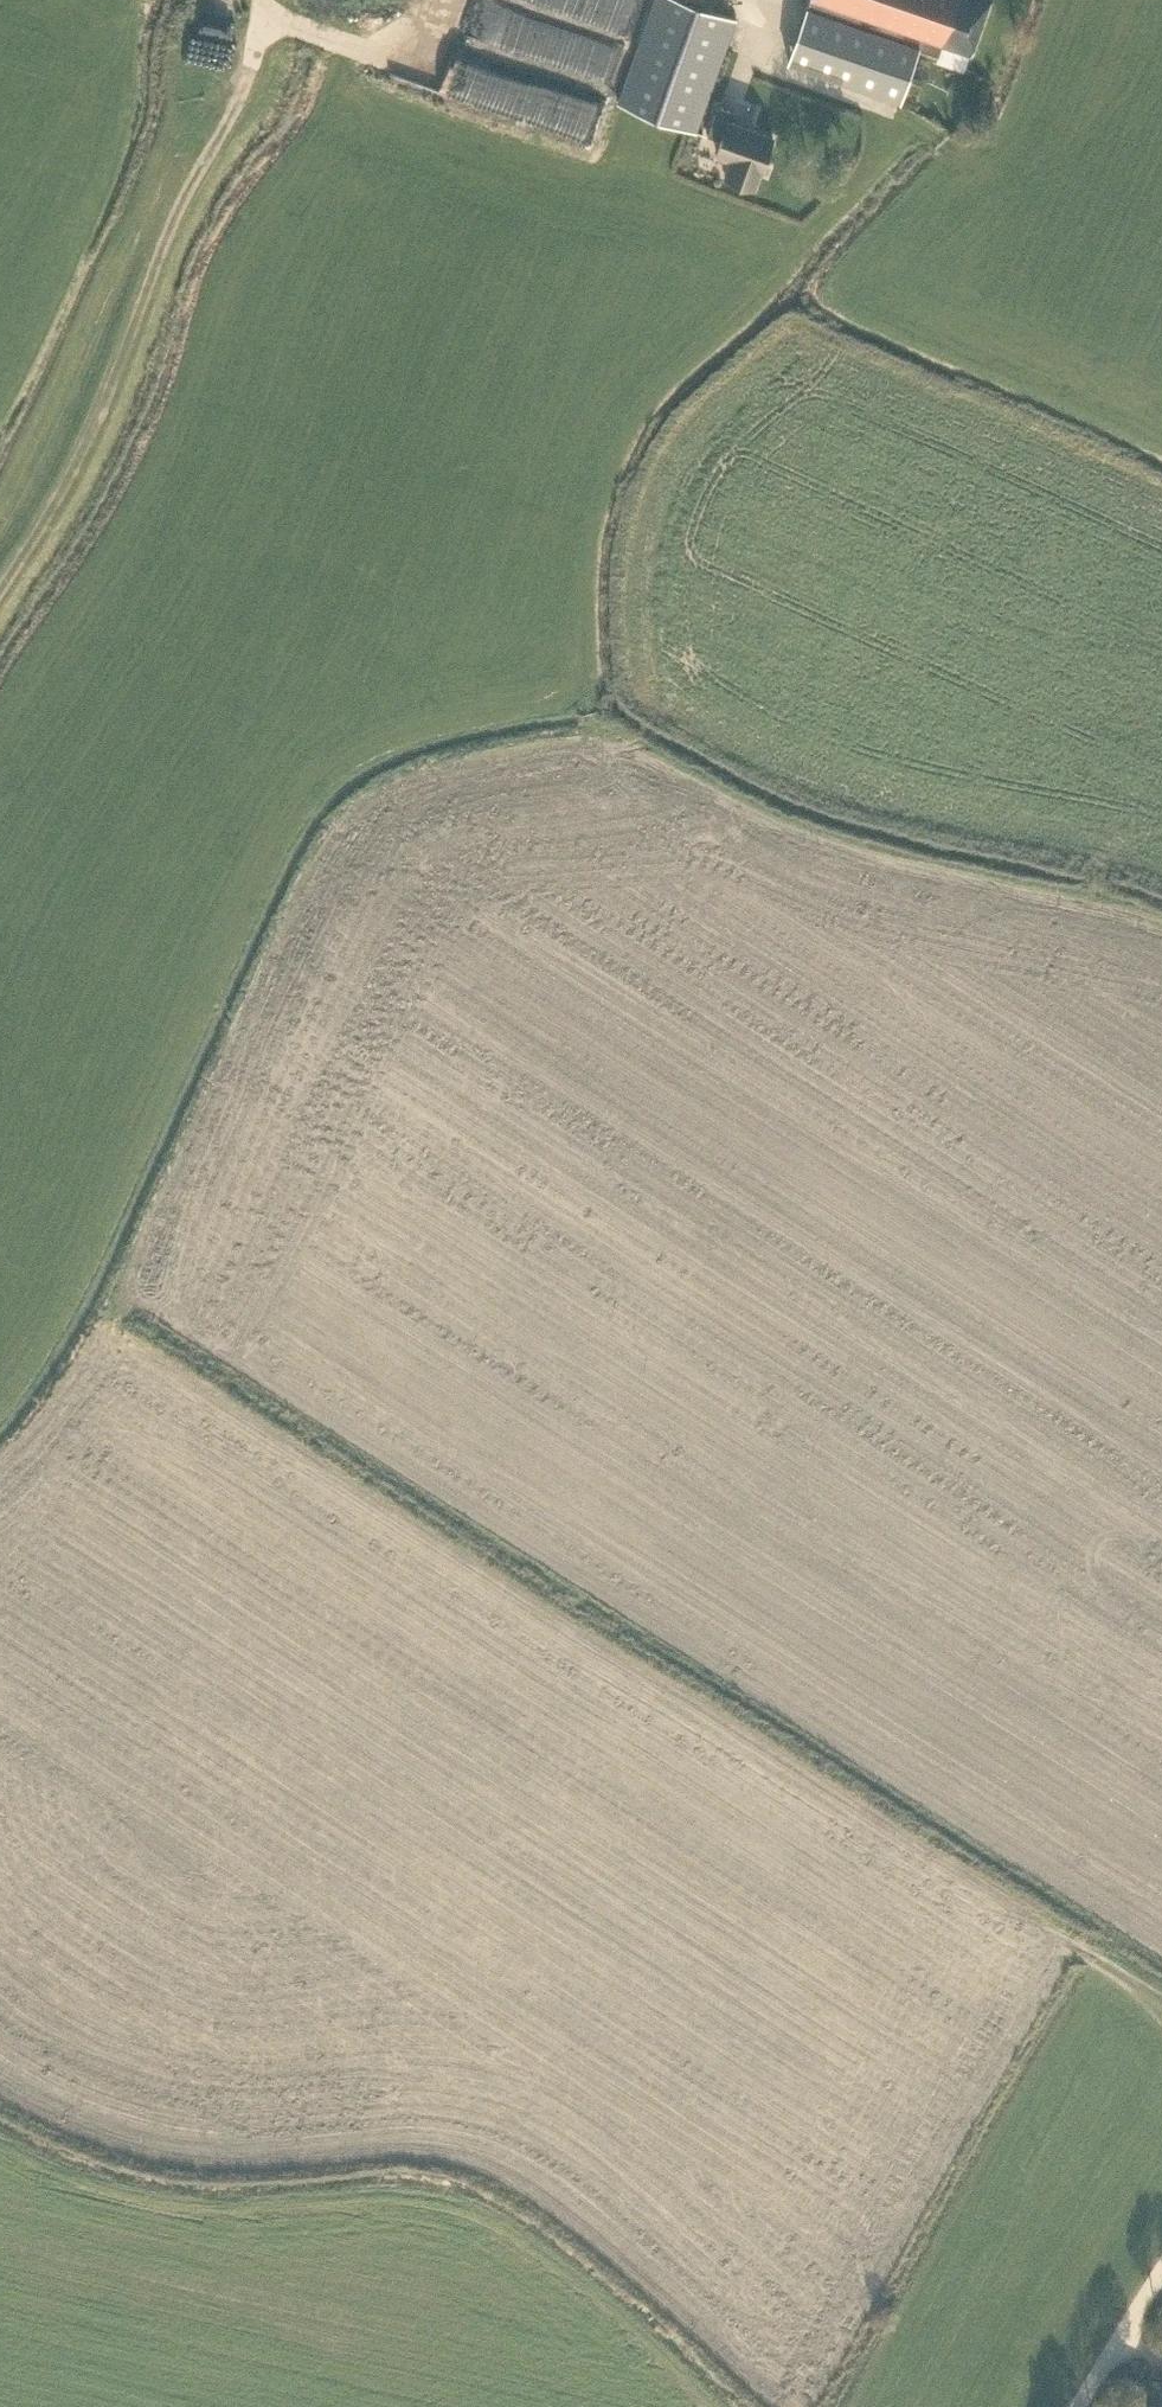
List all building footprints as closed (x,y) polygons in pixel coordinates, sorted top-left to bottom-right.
[(706,103),(736,18),(685,0),(655,0),(619,103),(697,130),(706,103)] [(988,0),(810,0),(809,2),(941,48),(943,42),(970,52),(988,0)] [(808,7),(808,8),(789,61),(901,100),(920,46),(808,7)] [(717,153),(730,157),(762,169),(774,137),(731,122),(735,110),(718,104),(708,134),(721,139),(717,153)] [(755,188),(762,169),(730,157),(723,176),(755,188)]
